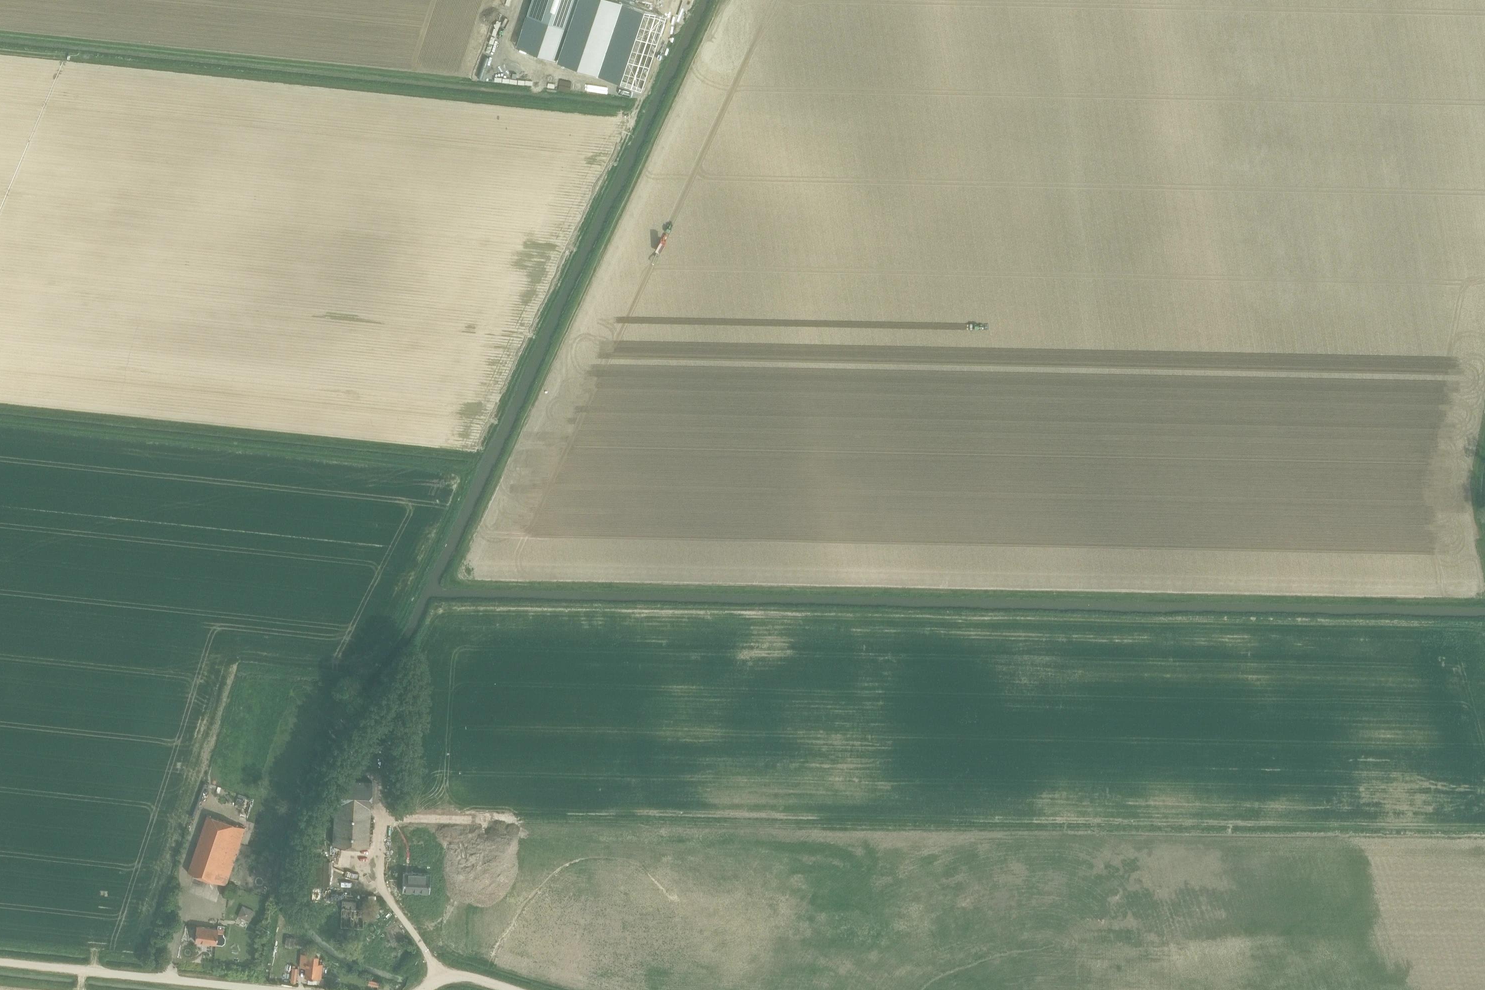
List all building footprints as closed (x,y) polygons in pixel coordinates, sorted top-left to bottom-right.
[(578,0),(534,0),(530,13),(569,26),(578,0)] [(667,18),(622,3),(598,75),(642,89),(667,18)] [(369,847),(372,781),(337,779),(336,804),(335,804),(333,845),(369,847)] [(226,884),(229,875),(245,827),(207,814),(188,871),(226,884)] [(329,885),(331,861),(313,860),(312,884),(329,885)] [(404,871),(402,890),(429,892),(430,873),(404,871)] [(249,921),(254,911),(242,906),(237,915),(249,921)] [(223,935),(224,926),(218,925),(218,928),(196,926),(195,941),(222,944),(225,942),(225,937),(223,935)] [(293,947),(295,938),(286,937),(285,946),(293,947)] [(318,977),(319,967),(319,963),(317,963),(318,956),(301,954),(300,966),(306,967),(305,976),(318,977)] [(222,955),(212,959),(215,966),(225,962),(222,955)] [(296,983),(298,968),(292,967),(289,983),(296,983)]
